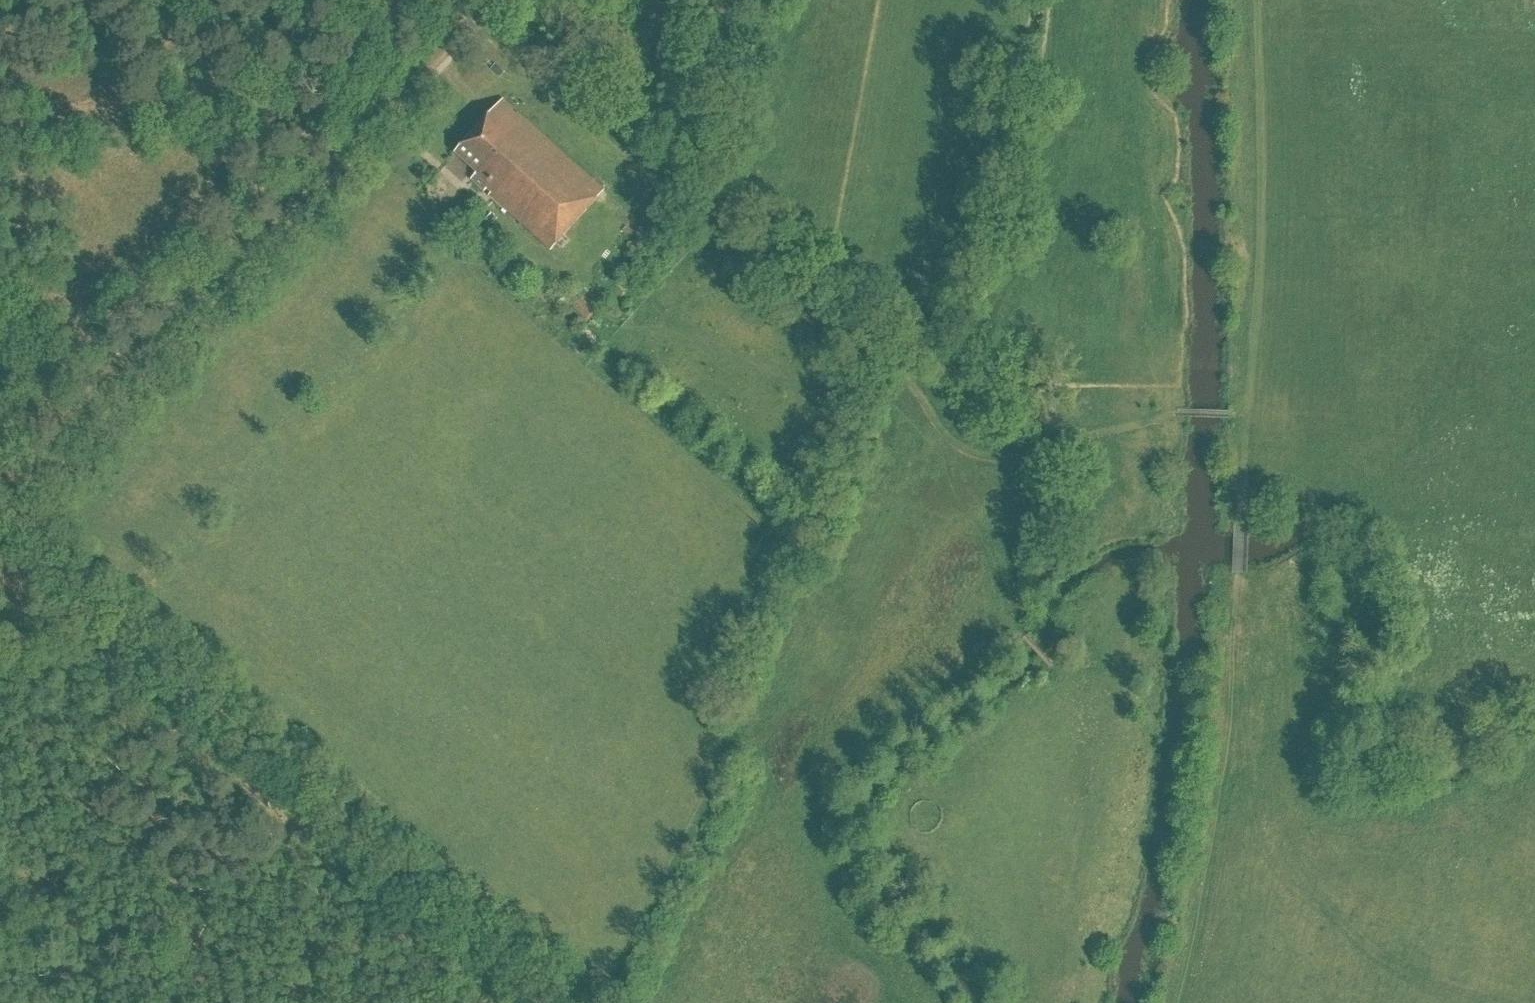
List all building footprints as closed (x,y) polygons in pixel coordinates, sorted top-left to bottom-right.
[(473,172),(469,177),(548,249),(602,190),(501,99),(452,153),(473,172)]
